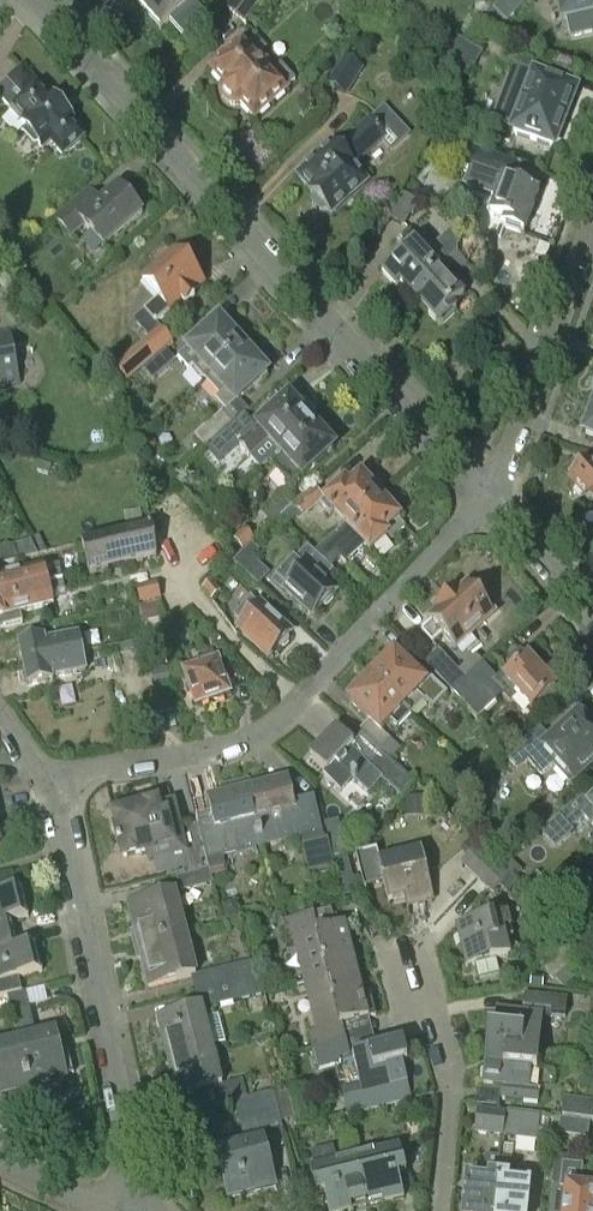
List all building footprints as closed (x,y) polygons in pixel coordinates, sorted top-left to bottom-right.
[(183,35),(202,12),(201,11),(191,0),(190,0),(187,3),(185,0),(135,0),(161,29),(170,21),(183,35)] [(244,25),(262,0),(226,0),(221,7),(244,25)] [(490,4),(486,0),(479,0),(475,5),(475,11),(480,15),(486,15),(490,10),(490,4)] [(492,12),(506,25),(528,1),(526,0),(503,0),(492,12)] [(562,21),(566,20),(570,39),(592,34),(592,0),(558,0),(562,21)] [(246,45),(243,41),(211,70),(223,83),(222,85),(221,87),(221,90),(221,92),(222,94),(222,96),(223,99),(225,100),(227,102),(229,103),(231,104),(233,105),(235,105),(238,105),(240,105),(242,104),(255,118),(287,89),(286,89),(296,81),(281,65),(272,73),(257,57),(266,48),(255,37),(246,45)] [(483,54),(459,40),(446,63),(467,75),(473,65),(476,67),(483,54)] [(346,94),(361,70),(345,59),(329,83),(346,94)] [(512,130),(554,146),(576,88),(534,72),(533,74),(513,67),(506,85),(508,87),(503,100),(500,100),(493,120),(513,128),(512,130)] [(22,68),(0,88),(0,97),(12,111),(11,112),(22,125),(43,149),(51,142),(63,156),(81,139),(69,125),(72,123),(65,115),(66,114),(59,107),(57,108),(51,100),(45,98),(36,88),(34,88),(32,86),(36,83),(22,68)] [(331,215),(366,184),(353,169),(354,168),(352,167),(360,160),(360,161),(385,137),(369,120),(344,143),(337,150),(333,145),(298,177),(311,191),(310,192),(315,197),(312,204),(320,212),(327,211),(331,215)] [(464,185),(496,197),(489,215),(504,221),(502,226),(524,234),(539,192),(509,182),(514,169),(494,161),(495,158),(469,147),(461,167),(470,170),(464,185)] [(142,213),(118,187),(100,203),(89,192),(57,220),(72,237),(85,225),(105,247),(142,213)] [(388,219),(403,227),(416,201),(402,194),(388,219)] [(450,235),(428,256),(414,241),(381,272),(396,288),(401,284),(413,297),(441,271),(457,256),(458,235),(450,235)] [(134,321),(149,338),(115,368),(128,383),(142,370),(165,349),(173,342),(160,328),(157,324),(181,302),(184,306),(195,297),(191,293),(202,283),(175,253),(143,281),(159,299),(134,321)] [(465,296),(441,271),(413,297),(440,327),(457,311),(453,307),(465,296)] [(186,350),(187,351),(178,359),(188,371),(193,367),(206,381),(243,347),(241,345),(243,340),(237,333),(231,335),(219,321),(186,350)] [(19,383),(10,332),(0,334),(0,386),(19,383)] [(215,400),(225,410),(223,413),(222,412),(195,436),(206,448),(221,435),(220,435),(245,414),(249,410),(239,400),(267,374),(255,360),(257,355),(250,349),(245,350),(243,347),(206,381),(219,396),(215,400)] [(165,349),(142,370),(153,381),(176,361),(165,349)] [(257,428),(245,414),(220,435),(221,435),(234,450),(239,445),(260,468),(278,452),(279,453),(311,424),(289,399),(257,428)] [(584,435),(592,438),(592,411),(584,435)] [(311,424),(279,453),(282,457),(271,467),(290,488),(301,477),(302,478),(334,449),(333,449),(335,441),(327,432),(319,433),(311,424)] [(146,450),(152,450),(156,446),(155,440),(151,436),(145,436),(141,440),(142,446),(146,450)] [(49,463),(36,460),(33,470),(47,473),(49,463)] [(592,462),(574,478),(592,500),(592,464),(592,462)] [(378,495),(373,488),(361,475),(349,486),(345,481),(319,504),(330,516),(334,513),(345,525),(378,495)] [(313,487),(293,505),(294,506),(302,516),(323,497),(313,487)] [(294,506),(293,505),(282,493),(261,513),(271,525),(294,506)] [(378,495),(345,525),(315,551),(322,559),(332,550),(346,565),(366,548),(371,553),(388,537),(391,540),(406,527),(399,520),(400,519),(378,495)] [(157,559),(152,526),(82,544),(90,576),(157,559)] [(243,552),(256,541),(255,540),(245,529),(233,539),(243,552)] [(38,555),(31,541),(0,549),(0,565),(38,555)] [(253,558),(258,552),(262,547),(256,541),(243,552),(233,562),(253,581),(264,569),(253,558)] [(284,590),(312,616),(335,592),(323,581),(333,570),(307,546),(295,558),(293,557),(271,582),(282,592),(284,590)] [(46,577),(43,567),(0,578),(0,598),(63,582),(60,573),(46,577)] [(221,592),(212,580),(202,589),(211,601),(221,592)] [(0,598),(0,629),(22,624),(20,614),(53,605),(50,595),(65,592),(63,582),(0,598)] [(442,636),(454,649),(492,615),(468,588),(458,597),(453,592),(435,609),(437,611),(427,620),(431,625),(422,633),(432,645),(442,636)] [(268,659),(291,634),(260,606),(259,607),(250,599),(233,617),(242,625),(237,631),(268,659)] [(157,602),(139,606),(143,621),(161,617),(157,602)] [(21,665),(83,652),(79,633),(46,640),(45,638),(17,644),(21,665)] [(207,641),(218,652),(226,645),(215,634),(207,641)] [(466,679),(452,693),(477,720),(502,696),(510,704),(518,696),(531,711),(556,689),(528,658),(527,658),(521,651),(507,663),(514,671),(508,676),(504,671),(496,679),(483,664),(466,679)] [(86,671),(83,652),(21,665),(26,687),(54,681),(53,678),(86,671)] [(215,661),(212,652),(197,657),(200,667),(184,672),(196,706),(229,694),(217,661),(215,661)] [(371,679),(411,716),(424,701),(416,693),(425,684),(394,655),(371,679)] [(420,677),(433,667),(423,655),(410,666),(420,677)] [(466,679),(448,659),(434,672),(452,693),(466,679)] [(170,683),(166,664),(150,668),(154,686),(170,683)] [(411,716),(371,679),(349,703),(368,721),(359,731),(364,735),(390,759),(400,749),(381,731),(389,722),(397,730),(411,716)] [(541,730),(540,729),(517,749),(541,775),(552,765),(570,786),(592,765),(592,732),(577,714),(550,740),(541,730)] [(416,783),(390,759),(364,735),(354,746),(336,728),(309,757),(325,773),(322,776),(341,794),(338,797),(350,808),(366,791),(358,785),(371,771),(401,799),(416,783)] [(479,757),(468,767),(481,781),(491,771),(479,757)] [(261,846),(247,791),(245,780),(221,787),(223,797),(207,801),(212,823),(198,826),(206,860),(209,867),(211,876),(226,872),(222,856),(261,846)] [(288,780),(247,791),(261,846),(300,837),(303,847),(301,847),(308,874),(334,867),(329,847),(327,847),(316,805),(296,810),(288,780)] [(426,818),(426,796),(405,797),(406,819),(426,818)] [(591,807),(581,796),(555,820),(567,833),(583,819),(590,827),(592,825),(592,805),(591,807)] [(184,850),(175,812),(160,816),(156,801),(111,813),(123,857),(147,851),(149,859),(184,850)] [(333,859),(349,855),(344,836),(342,837),(328,841),(333,859)] [(477,878),(497,858),(481,843),(461,863),(477,878)] [(389,902),(404,898),(406,904),(432,898),(421,852),(380,862),(377,850),(356,855),(365,892),(366,892),(364,883),(383,879),(389,902)] [(513,873),(497,858),(477,878),(492,894),(513,873)] [(505,866),(513,873),(516,877),(522,871),(511,860),(505,866)] [(211,876),(209,867),(176,875),(180,891),(213,882),(211,876)] [(26,918),(19,889),(0,893),(0,924),(26,918)] [(137,945),(186,933),(175,890),(126,903),(137,945)] [(236,901),(220,905),(224,919),(239,915),(236,901)] [(310,984),(357,972),(344,924),(334,927),(331,909),(313,914),(281,922),(285,941),(298,938),(310,984)] [(503,930),(510,928),(507,914),(456,927),(466,968),(510,957),(503,930)] [(197,976),(186,933),(137,945),(148,988),(197,976)] [(552,982),(570,966),(588,949),(573,934),(538,965),(552,982)] [(2,937),(0,938),(0,997),(5,996),(22,992),(18,978),(39,973),(32,945),(6,951),(2,937)] [(256,960),(223,969),(227,985),(260,977),(256,960)] [(357,972),(310,984),(321,1030),(309,1033),(313,1051),(346,1043),(342,1026),(376,1017),(371,995),(363,997),(357,972)] [(227,985),(232,1002),(264,994),(260,977),(227,985)] [(25,991),(22,992),(5,996),(16,1040),(29,1091),(67,1081),(66,1077),(75,1075),(70,1054),(61,1056),(55,1031),(54,1031),(55,1035),(37,1039),(25,991)] [(202,1006),(156,1018),(166,1057),(212,1046),(226,1043),(219,1016),(205,1019),(202,1006)] [(492,1048),(538,1052),(542,1015),(496,1010),(492,1048)] [(16,1040),(0,1044),(0,1098),(29,1091),(16,1040)] [(351,1061),(350,1055),(346,1043),(313,1051),(318,1070),(351,1061)] [(397,1045),(377,1050),(352,1056),(359,1086),(342,1091),(348,1115),(411,1100),(397,1045)] [(212,1046),(166,1057),(176,1097),(222,1086),(212,1046)] [(538,1052),(492,1048),(490,1066),(484,1065),(482,1085),(479,1084),(476,1107),(499,1109),(500,1099),(538,1103),(539,1089),(529,1088),(530,1069),(537,1070),(538,1052)] [(230,1084),(235,1103),(247,1099),(242,1081),(230,1084)] [(288,1092),(275,1095),(281,1122),(295,1118),(288,1092)] [(235,1103),(234,1103),(244,1144),(216,1151),(228,1199),(275,1187),(263,1139),(260,1140),(259,1134),(282,1128),(273,1093),(247,1099),(235,1103)] [(564,1098),(561,1119),(592,1122),(592,1101),(564,1098)] [(503,1137),(506,1113),(477,1110),(474,1133),(503,1137)] [(540,1118),(506,1113),(503,1137),(537,1141),(540,1118)] [(588,1139),(590,1123),(560,1119),(558,1135),(588,1139)] [(305,1146),(307,1160),(331,1158),(330,1143),(305,1146)] [(354,1160),(365,1204),(381,1200),(382,1205),(404,1200),(398,1178),(406,1176),(399,1148),(354,1160)] [(500,1159),(489,1158),(487,1182),(467,1180),(464,1210),(495,1210),(500,1159)] [(495,1210),(527,1210),(529,1186),(509,1183),(511,1160),(500,1159),(495,1210)] [(354,1160),(309,1171),(316,1198),(324,1196),(328,1210),(351,1210),(350,1208),(365,1204),(354,1160)] [(564,1210),(592,1210),(592,1193),(580,1192),(583,1167),(562,1164),(559,1191),(566,1191),(564,1210)]
